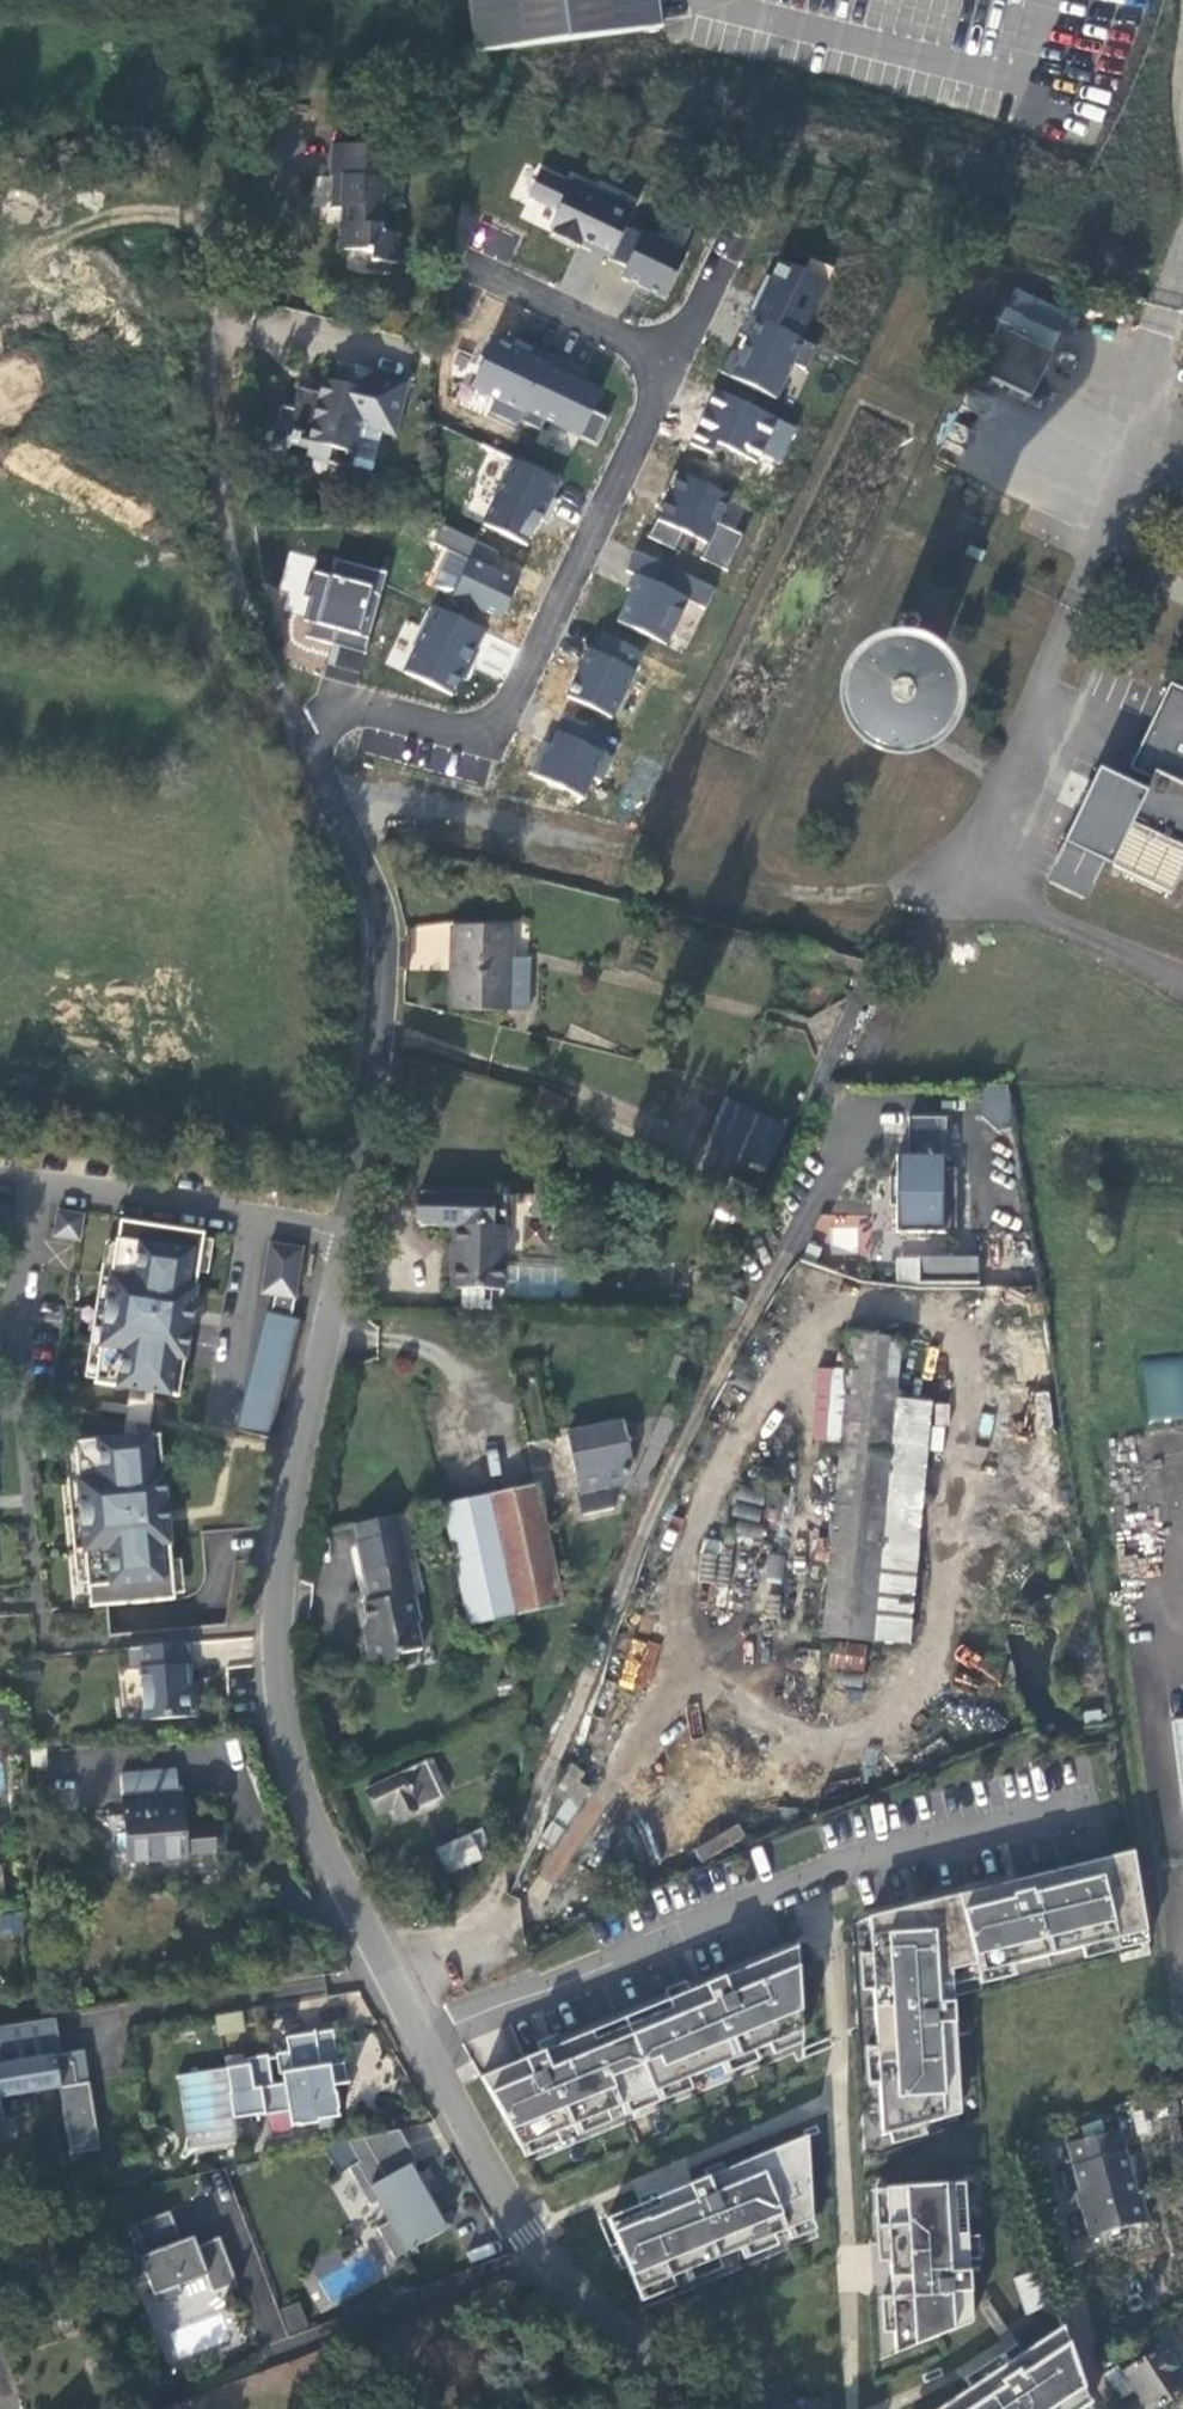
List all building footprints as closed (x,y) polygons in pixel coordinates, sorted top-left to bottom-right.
[(659,0),(468,0),(475,54),(663,27),(659,0)] [(356,128),(355,146),(391,148),(392,131),(356,128)] [(390,196),(391,178),(392,168),(400,168),(401,149),(391,148),(355,146),(333,144),(331,176),(333,177),(331,208),(340,209),(338,250),(371,252),(371,261),(397,263),(399,235),(381,233),(383,196),(390,196)] [(407,169),(400,168),(392,168),(391,178),(406,179),(407,169)] [(644,228),(620,278),(664,298),(688,248),(644,228)] [(723,373),(775,399),(792,364),(805,370),(817,346),(751,314),(723,373)] [(1023,416),(1028,418),(1028,420),(1062,436),(1075,408),(1041,391),(1040,392),(1034,390),(1052,353),(999,327),(978,371),(958,411),(1013,437),(1023,416)] [(609,419),(591,410),(601,390),(582,381),(587,371),(551,354),(546,365),(524,410),(520,420),(541,430),(545,420),(579,436),(597,444),(609,419)] [(407,381),(339,365),(335,382),(324,379),(321,394),(298,389),(293,410),(282,407),(272,447),(288,451),(290,444),(297,446),(298,439),(330,447),(326,460),(350,466),(359,426),(394,434),(407,381)] [(777,472),(798,426),(715,386),(693,433),(777,472)] [(971,440),(964,442),(960,443),(957,449),(957,459),(961,465),(970,467),(978,465),(983,457),(982,448),(977,443),(971,440)] [(508,457),(483,526),(533,544),(557,474),(508,457)] [(671,497),(665,506),(664,506),(648,536),(675,551),(686,531),(708,543),(700,557),(727,571),(745,536),(724,525),(719,522),(731,500),(676,471),(664,493),(671,497)] [(469,560),(489,569),(497,551),(440,525),(431,542),(469,560)] [(697,579),(646,556),(635,551),(626,571),(637,576),(616,623),(667,646),(688,599),(706,607),(715,587),(697,579)] [(306,619),(312,621),(308,637),(316,639),(367,653),(388,572),(337,559),(333,576),(313,571),(307,596),(312,597),(306,619)] [(452,597),(501,620),(519,583),(489,569),(469,560),(452,597)] [(478,650),(473,648),(482,630),(435,607),(402,674),(449,697),(463,668),(468,670),(478,650)] [(596,653),(590,650),(566,697),(612,720),(636,673),(644,656),(604,636),(596,653)] [(1182,876),(1182,690),(1165,683),(1129,775),(1096,762),(1049,883),(1088,898),(1101,866),(1176,895),(1182,876)] [(904,689),(899,686),(893,684),(887,684),(881,685),(875,687),(870,690),(866,695),(863,700),(861,705),(860,711),(861,717),(863,723),(866,728),(870,733),(875,736),(880,739),(886,740),(892,739),(898,738),(904,735),(908,731),(912,727),(915,721),(916,715),(916,709),(915,703),(912,698),(909,693),(904,689)] [(599,744),(604,732),(563,716),(558,728),(599,744)] [(552,726),(532,773),(591,798),(610,750),(552,726)] [(509,1011),(509,1010),(511,958),(511,928),(453,927),(450,1009),(509,1011)] [(530,959),(511,958),(509,1010),(528,1011),(530,959)] [(886,965),(873,962),(864,980),(805,1101),(805,1102),(818,1104),(828,1084),(886,965)] [(983,1123),(1010,1123),(1010,1083),(983,1083),(983,1123)] [(558,1123),(568,1101),(541,1088),(537,1096),(530,1110),(558,1123)] [(757,1116),(725,1101),(707,1139),(767,1168),(786,1128),(769,1119),(768,1123),(756,1118),(757,1116)] [(890,1177),(891,1206),(896,1206),(896,1234),(958,1234),(958,1168),(944,1169),(944,1157),(947,1157),(947,1117),(908,1117),(908,1156),(897,1156),(896,1177),(890,1177)] [(493,1204),(493,1193),(421,1191),(420,1226),(453,1226),(452,1288),(462,1288),(504,1289),(504,1266),(506,1204),(493,1204)] [(506,1194),(493,1193),(493,1204),(506,1204),(506,1194)] [(58,1211),(54,1236),(79,1240),(83,1215),(58,1211)] [(864,1251),(865,1217),(828,1216),(827,1251),(864,1251)] [(195,1287),(204,1233),(120,1221),(117,1239),(116,1239),(111,1274),(105,1312),(100,1345),(94,1384),(167,1395),(179,1396),(195,1287)] [(302,1248),(270,1244),(262,1293),(275,1295),(271,1312),(269,1312),(239,1430),(271,1439),(301,1320),(292,1318),(302,1248)] [(919,1257),(919,1284),(979,1283),(979,1256),(919,1257)] [(504,1289),(503,1302),(580,1303),(581,1268),(504,1266),(504,1289)] [(503,1302),(504,1289),(462,1288),(461,1309),(503,1310),(503,1302)] [(824,1636),(872,1641),(893,1400),(898,1342),(851,1337),(824,1636)] [(1145,1421),(1182,1419),(1182,1359),(1143,1361),(1145,1421)] [(150,1425),(153,1403),(129,1399),(125,1422),(150,1425)] [(928,1403),(893,1400),(872,1641),(907,1643),(928,1403)] [(946,1404),(933,1403),(930,1450),(944,1451),(946,1404)] [(584,1516),(614,1509),(610,1487),(624,1485),(633,1462),(625,1422),(567,1434),(584,1516)] [(85,1553),(88,1588),(90,1588),(91,1606),(109,1605),(175,1599),(170,1537),(169,1527),(167,1509),(160,1435),(100,1440),(75,1442),(78,1481),(81,1515),(85,1553)] [(638,1498),(643,1487),(633,1482),(628,1494),(638,1498)] [(537,1485),(444,1505),(470,1624),(562,1603),(537,1485)] [(405,1514),(353,1525),(370,1603),(363,1604),(371,1639),(366,1646),(369,1660),(376,1664),(399,1660),(397,1654),(424,1648),(418,1622),(421,1622),(415,1594),(424,1592),(405,1514)] [(194,1665),(192,1642),(137,1647),(126,1648),(128,1671),(140,1669),(142,1691),(144,1720),(148,1720),(197,1716),(194,1687),(188,1687),(186,1666),(194,1665)] [(864,1673),(867,1646),(830,1642),(827,1669),(864,1673)] [(1172,1722),(1182,1806),(1182,1721),(1172,1722)] [(8,1796),(6,1744),(0,1744),(0,1797),(8,1796)] [(427,1764),(368,1791),(378,1813),(396,1805),(402,1816),(442,1797),(427,1764)] [(215,1830),(214,1826),(185,1828),(182,1793),(179,1793),(176,1769),(121,1773),(128,1862),(188,1858),(187,1854),(217,1852),(217,1848),(221,1848),(225,1844),(224,1833),(219,1829),(215,1830)] [(447,1874),(480,1859),(469,1836),(437,1851),(447,1874)] [(993,1886),(868,1918),(882,2136),(943,2119),(943,2101),(959,2100),(951,1970),(974,1964),(978,1974),(1146,1931),(1133,1852),(1028,1878),(1030,1891),(1012,1895),(1009,1882),(1007,1883),(1010,1891),(996,1894),(993,1886)] [(506,2126),(520,2150),(801,2032),(797,1959),(777,1968),(772,1959),(669,2001),(672,2010),(594,2041),(592,2034),(524,2062),(544,2109),(506,2126)] [(221,2037),(243,2033),(241,2015),(218,2019),(221,2037)] [(89,2082),(77,2083),(74,2061),(70,2062),(69,2052),(61,2053),(55,2018),(35,2021),(0,2027),(0,2129),(6,2128),(1,2096),(60,2087),(70,2154),(100,2149),(89,2082)] [(333,2030),(315,2033),(321,2067),(338,2064),(333,2030)] [(344,2063),(338,2064),(321,2067),(315,2033),(286,2037),(288,2052),(275,2054),(276,2057),(267,2058),(267,2056),(247,2059),(248,2065),(226,2069),(179,2076),(190,2147),(237,2140),(234,2119),(265,2114),(264,2116),(289,2112),(292,2126),(299,2125),(299,2126),(319,2123),(319,2121),(338,2117),(338,2110),(339,2110),(336,2092),(335,2092),(334,2086),(341,2085),(340,2074),(346,2073),(344,2063)] [(84,2049),(69,2052),(70,2062),(74,2061),(77,2083),(89,2082),(84,2049)] [(1119,2123),(1107,2126),(1108,2133),(1068,2144),(1084,2207),(1082,2208),(1089,2237),(1148,2222),(1140,2192),(1137,2194),(1119,2123)] [(416,2178),(410,2167),(417,2162),(399,2130),(348,2142),(359,2162),(349,2168),(370,2206),(378,2201),(389,2222),(377,2229),(395,2259),(407,2252),(409,2258),(419,2253),(416,2247),(451,2228),(438,2206),(433,2209),(427,2197),(432,2195),(421,2175),(416,2178)] [(812,2221),(807,2137),(724,2172),(727,2179),(711,2186),(708,2179),(658,2200),(660,2207),(612,2227),(638,2292),(812,2221)] [(131,2179),(148,2176),(145,2160),(128,2162),(131,2179)] [(886,2189),(896,2354),(973,2322),(967,2234),(958,2235),(954,2185),(886,2189)] [(206,2275),(213,2292),(237,2283),(220,2237),(197,2246),(193,2237),(181,2241),(170,2211),(133,2225),(145,2255),(128,2261),(137,2285),(149,2281),(157,2302),(182,2293),(180,2285),(206,2275)] [(1054,2304),(1042,2269),(1015,2279),(1027,2314),(1054,2304)] [(282,2311),(289,2332),(310,2324),(302,2303),(282,2311)] [(1066,2408),(1086,2395),(1063,2327),(1011,2360),(1006,2352),(990,2363),(995,2372),(940,2408),(1067,2408),(1066,2408)] [(1163,2346),(1123,2372),(1147,2408),(1154,2408),(1182,2390),(1182,2377),(1163,2346)]
